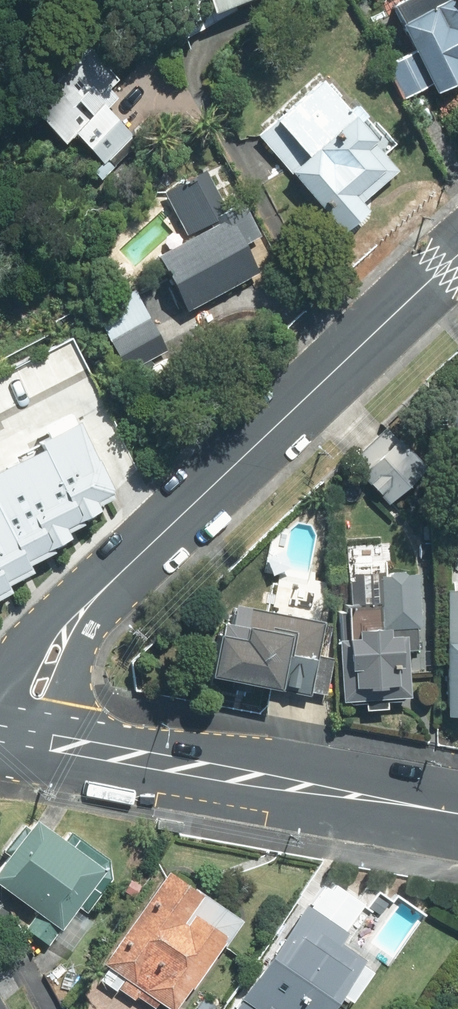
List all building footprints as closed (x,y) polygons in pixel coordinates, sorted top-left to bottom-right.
[(214,9),(239,0),(210,0),(214,9)] [(457,82),(457,0),(443,0),(401,22),(416,48),(387,63),(405,96),(433,81),(439,92),(457,82)] [(88,45),(27,102),(64,142),(75,132),(103,161),(94,170),(102,179),(114,167),(107,160),(134,135),(108,107),(118,96),(110,88),(120,78),(88,45)] [(323,78),(259,137),(346,232),(371,209),(364,202),(400,169),(375,142),(379,139),(362,121),(369,114),(359,103),(352,109),(323,78)] [(157,253),(187,311),(262,272),(248,243),(263,235),(244,200),(228,209),(207,170),(165,192),(188,237),(157,253)] [(126,374),(169,351),(136,290),(93,312),(126,374)] [(0,370),(0,596),(42,572),(136,477),(69,334),(0,370)] [(355,461),(395,499),(428,466),(388,427),(355,461)] [(338,611),(343,705),(366,704),(366,709),(389,708),(389,702),(412,700),(409,650),(423,649),(419,568),(349,572),(351,611),(338,611)] [(448,715),(457,715),(457,588),(448,588),(448,715)] [(320,654),(326,621),(237,603),(233,621),(223,619),(213,674),(328,696),(335,657),(320,654)] [(40,821),(33,831),(27,826),(8,851),(16,857),(0,878),(0,879),(44,911),(31,929),(50,943),(61,927),(64,929),(81,907),(89,913),(113,880),(111,861),(73,833),(68,841),(40,821)] [(172,1008),(177,1008),(242,916),(170,866),(97,971),(153,1008),(159,1000),(172,1008)] [(319,881),(231,1008),(330,1008),(367,956),(349,944),(369,915),(319,881)] [(196,1008),(216,1008),(218,1005),(205,996),(196,1008)]
